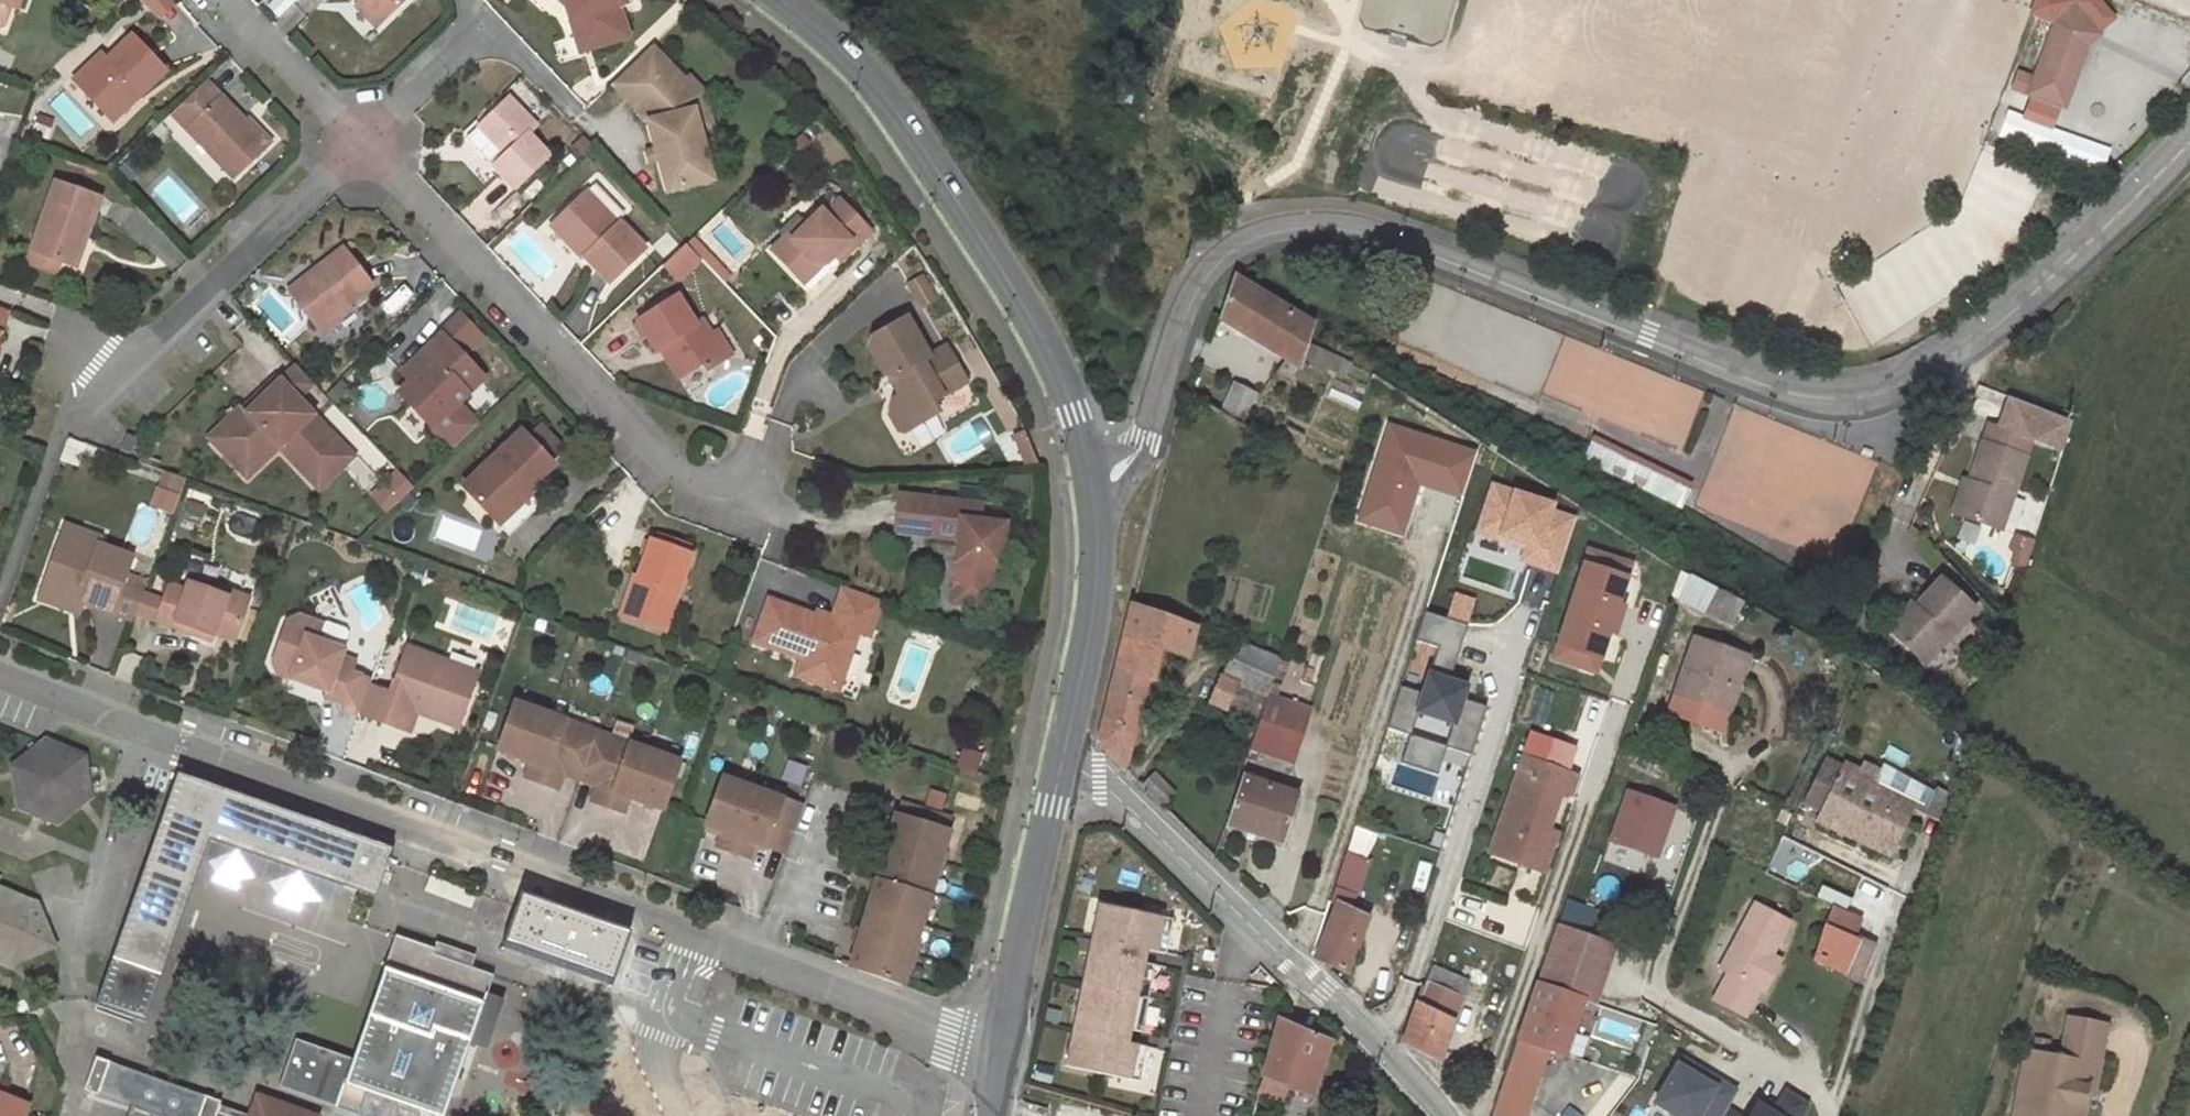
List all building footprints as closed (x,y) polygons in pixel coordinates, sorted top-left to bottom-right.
[(2,23),(9,5),(10,0),(0,0),(0,24),(2,23)] [(171,2),(170,0),(147,0),(160,13),(171,2)] [(376,25),(380,21),(362,0),(356,5),(376,25)] [(362,0),(380,21),(402,0),(362,0)] [(564,5),(565,6),(576,37),(587,33),(592,47),(625,37),(618,17),(623,15),(619,6),(628,2),(627,0),(569,0),(564,5)] [(2014,89),(2028,96),(2024,118),(2053,129),(2086,45),(2118,18),(2103,0),(2036,0),(2031,12),(2052,21),(2030,77),(2019,71),(2014,89)] [(580,51),(592,47),(587,33),(576,37),(580,51)] [(163,68),(132,35),(106,60),(102,54),(74,81),(102,111),(132,82),(140,91),(163,68)] [(651,45),(613,81),(648,119),(669,190),(702,181),(695,158),(706,155),(699,129),(690,96),(679,85),(685,80),(684,79),(651,45)] [(702,90),(688,75),(684,79),(685,80),(679,85),(690,96),(699,129),(712,125),(702,90)] [(205,79),(170,112),(232,175),(266,142),(205,79)] [(111,120),(140,91),(132,82),(102,111),(111,120)] [(1123,86),(1117,102),(1128,106),(1135,90),(1123,86)] [(536,126),(509,98),(480,127),(468,138),(490,161),(498,153),(502,158),(494,165),(516,187),(549,155),(529,134),(536,126)] [(702,181),(713,177),(706,155),(695,158),(702,181)] [(99,196),(56,180),(32,251),(74,265),(99,196)] [(584,257),(608,283),(645,247),(618,220),(615,222),(586,192),(554,223),(585,256),(584,257)] [(813,262),(823,262),(825,263),(833,254),(839,261),(870,229),(840,197),(825,211),(821,208),(806,223),(792,237),(788,232),(770,249),(797,277),(813,262)] [(792,237),(806,223),(801,219),(788,232),(792,237)] [(554,223),(549,228),(579,261),(584,257),(585,256),(554,223)] [(657,262),(672,280),(698,258),(683,240),(657,262)] [(371,285),(344,249),(289,291),(319,327),(371,285)] [(813,262),(797,277),(803,282),(823,262),(813,262)] [(1311,323),(1234,277),(1233,279),(1220,318),(1284,357),(1298,366),(1300,356),(1305,341),(1311,323)] [(695,324),(676,295),(639,319),(658,348),(664,344),(670,340),(690,370),(703,360),(707,368),(725,357),(710,334),(701,320),(695,324)] [(0,307),(0,336),(9,310),(0,307)] [(905,316),(871,335),(869,346),(885,373),(888,372),(894,374),(900,384),(898,391),(897,395),(893,397),(888,413),(899,429),(904,432),(938,411),(933,399),(966,378),(944,343),(928,353),(905,316)] [(718,329),(710,334),(725,357),(733,352),(718,329)] [(443,335),(426,351),(434,358),(414,377),(399,392),(453,448),(478,424),(457,402),(484,376),(443,335)] [(684,373),(690,370),(670,340),(664,344),(684,373)] [(1305,341),(1300,356),(1337,371),(1342,359),(1305,341)] [(434,358),(426,351),(408,370),(414,377),(434,358)] [(1298,366),(1284,357),(1275,373),(1292,383),(1298,366)] [(315,384),(296,365),(280,379),(299,400),(315,384)] [(1639,368),(1631,396),(1616,392),(1608,418),(1634,425),(1640,407),(1663,414),(1673,378),(1639,368)] [(894,374),(888,372),(898,391),(900,384),(894,374)] [(299,400),(280,379),(247,411),(214,443),(247,477),(278,447),(311,481),(346,449),(299,400)] [(214,443),(247,411),(241,404),(208,436),(214,443)] [(1235,410),(1232,417),(1238,421),(1241,414),(1235,410)] [(1375,422),(1351,522),(1401,534),(1413,485),(1456,495),(1468,443),(1375,422)] [(2030,436),(1989,423),(1960,512),(2002,526),(2030,436)] [(542,426),(529,438),(550,460),(564,448),(542,426)] [(529,438),(522,430),(463,486),(494,517),(513,497),(517,502),(527,491),(555,465),(550,460),(529,438)] [(1020,450),(1032,444),(1025,430),(1013,435),(1020,450)] [(134,438),(126,435),(121,448),(129,451),(134,438)] [(1652,468),(1593,439),(1586,456),(1643,485),(1652,468)] [(1027,467),(1040,467),(1033,447),(1032,444),(1020,450),(1027,467)] [(346,449),(311,481),(318,488),(353,456),(346,449)] [(1677,480),(1652,468),(1643,485),(1683,504),(1686,497),(1672,490),(1677,480)] [(164,472),(153,505),(169,511),(180,477),(164,472)] [(1690,487),(1677,480),(1672,490),(1686,497),(1690,487)] [(1523,560),(1559,572),(1576,520),(1551,511),(1553,505),(1494,485),(1485,513),(1507,520),(1500,539),(1520,545),(1521,542),(1528,544),(1527,548),(1523,560)] [(530,495),(527,491),(517,502),(513,497),(494,517),(501,524),(530,495)] [(981,502),(930,498),(926,534),(959,536),(952,599),(988,604),(991,585),(985,584),(988,563),(999,564),(1005,522),(978,518),(981,502)] [(1479,532),(1500,539),(1507,520),(1485,513),(1479,532)] [(62,533),(99,546),(102,539),(64,526),(62,533)] [(2014,549),(2019,550),(2024,534),(2014,531),(2008,547),(2014,549)] [(113,612),(124,579),(133,558),(99,546),(62,533),(43,589),(65,597),(67,592),(74,595),(74,599),(84,602),(113,612)] [(655,541),(650,540),(637,577),(642,579),(629,618),(667,631),(693,555),(687,553),(690,545),(657,534),(655,541)] [(2024,534),(2019,550),(2026,553),(2031,536),(2024,534)] [(1610,616),(1615,602),(1620,604),(1628,577),(1619,574),(1611,572),(1616,557),(1590,549),(1572,604),(1610,616)] [(2014,549),(2010,561),(2022,564),(2026,553),(2019,550),(2014,549)] [(1002,565),(999,564),(988,563),(985,584),(991,585),(1000,586),(1002,565)] [(642,579),(637,577),(633,576),(620,615),(629,618),(642,579)] [(1740,599),(1691,576),(1681,598),(1729,624),(1740,599)] [(1973,606),(1939,577),(1891,629),(1926,660),(1973,606)] [(133,619),(145,586),(124,579),(113,612),(133,619)] [(201,579),(199,586),(226,595),(225,600),(246,606),(249,596),(201,579)] [(226,595),(199,586),(189,582),(187,591),(170,584),(157,621),(193,633),(196,626),(214,632),(234,639),(246,606),(225,600),(226,595)] [(883,599),(845,585),(834,615),(833,620),(826,618),(825,622),(815,619),(817,614),(771,598),(756,641),(802,657),(798,668),(822,677),(826,665),(844,672),(859,631),(871,635),(883,599)] [(65,597),(43,589),(39,599),(80,614),(84,602),(74,599),(74,595),(67,592),(65,597)] [(1465,620),(1469,596),(1450,593),(1446,617),(1465,620)] [(1610,632),(1606,631),(1610,616),(1572,604),(1554,658),(1580,667),(1584,653),(1602,658),(1610,632)] [(1194,627),(1132,605),(1097,741),(1124,764),(1153,645),(1185,656),(1194,627)] [(833,620),(834,615),(818,610),(817,614),(815,619),(825,622),(826,618),(833,620)] [(1467,626),(1423,612),(1387,725),(1410,732),(1411,732),(1418,709),(1453,721),(1446,744),(1447,744),(1472,752),(1488,704),(1463,696),(1467,684),(1450,678),(1467,626)] [(369,684),(371,678),(351,671),(355,660),(340,656),(342,650),(315,641),(320,625),(299,617),(288,622),(273,663),(277,673),(328,690),(326,697),(341,701),(343,708),(358,713),(369,684)] [(326,623),(320,625),(315,641),(342,650),(347,634),(345,629),(326,623)] [(211,640),(214,632),(196,626),(193,633),(211,640)] [(1746,656),(1695,639),(1676,695),(1718,709),(1730,673),(1739,677),(1746,656)] [(1267,693),(1278,659),(1236,641),(1223,669),(1230,672),(1228,678),(1238,682),(1267,693)] [(369,684),(358,713),(412,732),(418,713),(421,705),(462,719),(479,672),(408,646),(392,692),(369,684)] [(822,677),(798,668),(796,675),(839,689),(844,672),(826,665),(822,677)] [(1230,672),(1223,669),(1221,675),(1228,678),(1230,672)] [(1743,678),(1739,677),(1730,673),(1718,709),(1731,714),(1743,678)] [(1227,706),(1233,690),(1238,682),(1228,678),(1221,675),(1209,700),(1227,706)] [(1238,682),(1233,690),(1264,701),(1267,693),(1238,682)] [(1282,699),(1267,693),(1264,701),(1249,747),(1290,760),(1299,731),(1275,722),(1282,699)] [(1718,709),(1676,695),(1671,711),(1725,729),(1731,714),(1718,709)] [(1306,708),(1282,699),(1275,722),(1299,731),(1306,708)] [(679,760),(515,701),(498,748),(532,760),(526,775),(558,787),(563,771),(598,784),(593,799),(624,810),(629,795),(663,807),(679,760)] [(421,705),(418,713),(460,727),(462,719),(421,705)] [(1410,732),(1401,760),(1438,772),(1447,744),(1446,744),(1411,732),(1410,732)] [(1525,755),(1565,769),(1572,747),(1533,732),(1525,755)] [(85,757),(43,740),(11,765),(16,808),(58,823),(91,798),(85,757)] [(1565,769),(1525,755),(1490,851),(1535,867),(1549,830),(1564,789),(1571,792),(1577,774),(1565,769)] [(1925,811),(1934,792),(1882,767),(1874,784),(1825,760),(1807,799),(1824,807),(1893,842),(1911,805),(1925,811)] [(392,848),(178,773),(95,1005),(144,1022),(200,862),(209,838),(337,883),(374,897),(392,848)] [(1153,773),(1142,784),(1161,804),(1172,793),(1153,773)] [(1250,779),(1257,781),(1258,775),(1252,773),(1250,779)] [(786,851),(803,804),(723,776),(706,823),(724,829),(718,844),(749,855),(755,840),(786,851)] [(1281,840),(1296,794),(1257,781),(1250,779),(1244,777),(1229,823),(1281,840)] [(1937,818),(1946,794),(1935,788),(1934,792),(1925,811),(1937,818)] [(1673,805),(1629,790),(1612,839),(1655,855),(1673,805)] [(896,813),(851,966),(903,984),(916,939),(948,830),(947,830),(951,818),(901,802),(897,814),(896,813)] [(1893,842),(1824,807),(1818,820),(1888,851),(1893,842)] [(1790,811),(1783,808),(1780,814),(1787,817),(1790,811)] [(1556,832),(1549,830),(1535,867),(1541,870),(1556,832)] [(209,838),(200,862),(206,867),(212,881),(238,890),(259,884),(273,903),(299,911),(328,909),(337,883),(209,838)] [(1364,862),(1344,856),(1337,877),(1356,884),(1364,862)] [(476,891),(429,874),(424,889),(471,906),(476,891)] [(1339,903),(1348,906),(1356,884),(1337,877),(1330,899),(1339,903)] [(1,946),(11,963),(51,946),(34,903),(0,890),(0,946),(1,946)] [(629,931),(520,894),(502,944),(612,980),(629,931)] [(1596,913),(1565,901),(1557,924),(1587,935),(1596,913)] [(1173,918),(1100,903),(1093,937),(1094,938),(1091,951),(1090,950),(1076,1017),(1078,1018),(1075,1031),(1073,1031),(1066,1065),(1139,1080),(1147,1045),(1105,1037),(1108,1024),(1139,1030),(1153,963),(1122,957),(1125,944),(1166,953),(1173,918)] [(1363,927),(1367,916),(1348,906),(1339,903),(1334,913),(1363,927)] [(1788,921),(1753,903),(1720,968),(1727,972),(1714,997),(1746,1013),(1759,987),(1764,990),(1775,969),(1766,965),(1771,954),(1788,921)] [(1841,912),(1830,907),(1814,958),(1858,979),(1871,947),(1851,938),(1834,930),(1841,912)] [(1834,930),(1851,938),(1859,918),(1841,912),(1834,930)] [(1346,967),(1363,927),(1334,913),(1316,955),(1346,967)] [(1557,924),(1538,981),(1537,983),(1582,996),(1595,1000),(1614,945),(1587,935),(1557,924)] [(362,1115),(375,1115),(377,1110),(388,1114),(387,1115),(442,1115),(469,1041),(478,1044),(485,1023),(477,1021),(493,975),(432,953),(434,948),(396,934),(351,1058),(294,1039),(279,1086),(362,1115)] [(11,963),(1,946),(0,946),(0,958),(11,963)] [(1780,959),(1771,954),(1766,965),(1775,969),(1780,959)] [(1416,1003),(1422,986),(1389,966),(1381,989),(1416,1003)] [(1433,969),(1427,985),(1460,998),(1465,982),(1433,969)] [(1423,983),(1422,986),(1416,1003),(1404,1042),(1439,1059),(1451,1017),(1460,998),(1427,985),(1423,983)] [(1537,983),(1519,1035),(1518,1039),(1547,1049),(1556,1020),(1573,1025),(1582,996),(1537,983)] [(1381,989),(1373,1012),(1383,1022),(1404,1042),(1416,1003),(1381,989)] [(1330,1040),(1278,1019),(1270,1049),(1262,1081),(1257,1092),(1259,1092),(1281,1102),(1287,1086),(1309,1095),(1330,1040)] [(1556,1020),(1547,1049),(1548,1049),(1563,1054),(1573,1025),(1556,1020)] [(2019,1108),(2063,1115),(2078,1115),(2083,1089),(2092,1091),(2102,1027),(2070,1022),(2063,1061),(2028,1056),(2019,1108)] [(1518,1039),(1519,1035),(1508,1030),(1496,1064),(1507,1068),(1518,1039)] [(1507,1068),(1491,1115),(1524,1115),(1548,1049),(1547,1049),(1518,1039),(1507,1068)] [(98,1093),(109,1062),(95,1056),(84,1089),(97,1094),(98,1093)] [(1727,1109),(1738,1090),(1719,1079),(1715,1085),(1701,1077),(1705,1071),(1683,1058),(1656,1103),(1678,1115),(1723,1115),(1727,1109)] [(211,1097),(109,1062),(98,1093),(130,1104),(163,1115),(204,1115),(211,1097)] [(1715,1085),(1719,1079),(1705,1071),(1701,1077),(1715,1085)] [(1808,1100),(1787,1088),(1776,1106),(1772,1112),(1764,1106),(1757,1102),(1748,1115),(1798,1115),(1808,1100)] [(27,1107),(0,1096),(0,1115),(23,1115),(27,1107)] [(265,1099),(257,1096),(250,1115),(259,1115),(265,1099)] [(217,1111),(220,1100),(211,1097),(204,1115),(232,1115),(217,1111)] [(265,1099),(259,1115),(313,1115),(265,1099)] [(1772,1112),(1776,1106),(1768,1100),(1764,1106),(1772,1112)] [(130,1104),(126,1115),(163,1115),(130,1104)]
